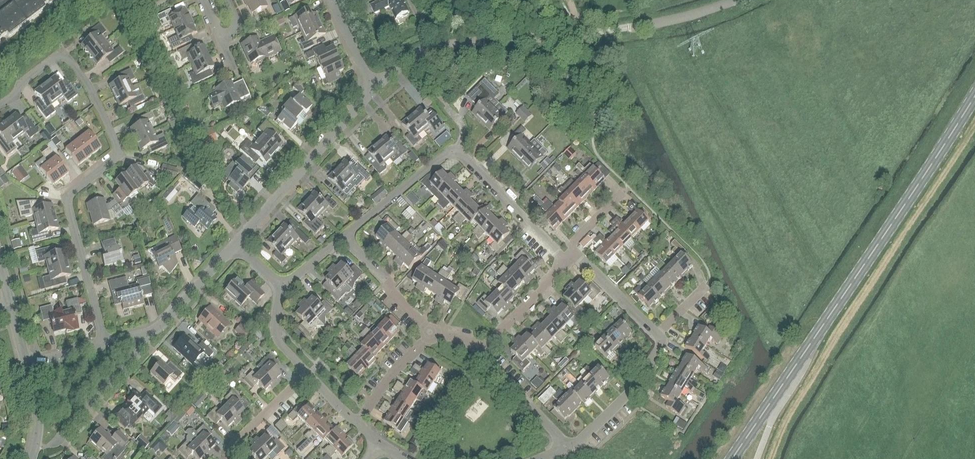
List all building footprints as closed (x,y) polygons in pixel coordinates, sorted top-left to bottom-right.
[(7,35),(8,37),(56,0),(0,0),(0,40),(7,35)] [(245,2),(246,1),(252,14),(267,7),(264,0),(244,0),(245,2)] [(287,0),(281,3),(285,12),(292,9),(287,0)] [(376,3),(370,6),(375,14),(389,7),(396,19),(410,12),(404,0),(374,0),(376,3)] [(171,22),(174,29),(191,21),(189,16),(188,16),(185,10),(173,15),(170,10),(156,16),(161,26),(171,22)] [(321,23),(316,13),(311,15),(309,10),(288,19),(293,29),(298,26),(301,33),(321,23)] [(283,16),(273,20),(277,27),(287,23),(283,16)] [(194,26),(191,21),(174,29),(177,36),(168,40),(172,50),(186,44),(184,39),(196,33),(193,26),(194,26)] [(301,33),(304,39),(299,42),(303,51),(314,46),(312,40),(326,34),(321,23),(301,33)] [(81,45),(89,55),(105,43),(100,37),(106,32),(99,24),(88,32),(92,37),(81,45)] [(257,38),(242,45),(250,63),(257,60),(257,62),(280,51),(273,37),(259,43),(257,38)] [(112,52),(105,43),(89,55),(96,65),(107,56),(111,62),(123,53),(119,47),(112,52)] [(188,58),(191,65),(208,57),(203,46),(193,51),(191,45),(178,51),(182,61),(188,58)] [(320,68),(338,60),(332,48),(320,54),(317,49),(305,55),(307,60),(315,57),(320,68)] [(166,56),(157,61),(159,66),(168,62),(166,56)] [(213,68),(208,57),(191,65),(194,72),(189,75),(193,85),(213,76),(210,70),(213,68)] [(339,73),(343,71),(338,60),(320,68),(317,70),(324,86),(341,79),(339,73)] [(109,86),(114,96),(131,88),(129,82),(134,79),(130,69),(119,74),(121,80),(109,86)] [(44,84),(56,101),(63,96),(67,103),(77,95),(68,83),(62,87),(54,77),(44,84)] [(500,95),(485,79),(467,96),(478,107),(472,113),(481,122),(499,104),(495,100),(500,95)] [(300,81),(293,89),(301,95),(305,91),(300,81)] [(217,92),(209,96),(214,106),(222,102),(225,108),(240,101),(239,100),(249,95),(245,86),(235,91),(231,82),(216,89),(217,92)] [(50,106),(56,101),(44,84),(34,92),(42,103),(37,107),(45,119),(55,112),(50,106)] [(175,96),(180,94),(176,85),(172,88),(175,96)] [(548,91),(543,85),(540,89),(545,94),(548,91)] [(134,93),(131,88),(114,96),(119,106),(131,100),(134,106),(145,101),(140,90),(134,93)] [(303,121),(307,117),(305,115),(312,107),(299,96),(292,103),(290,100),(285,106),(303,121)] [(263,104),(259,110),(262,113),(261,114),(266,118),(267,117),(268,117),(272,112),(263,104)] [(499,104),(481,122),(489,131),(498,121),(503,126),(512,117),(499,104)] [(299,126),(303,121),(285,106),(281,111),(283,113),(277,120),(290,131),(297,124),(299,126)] [(518,113),(521,117),(529,110),(525,106),(518,113)] [(420,108),(411,116),(423,131),(429,126),(436,134),(444,127),(431,111),(426,115),(420,108)] [(534,115),(529,110),(521,117),(526,122),(534,115)] [(130,129),(135,139),(152,131),(149,125),(150,125),(151,124),(151,123),(152,122),(152,121),(152,120),(151,119),(153,118),(150,113),(139,118),(142,123),(130,129)] [(38,133),(29,121),(23,125),(15,114),(5,122),(18,138),(24,134),(29,140),(38,133)] [(423,131),(411,116),(402,123),(410,133),(405,137),(413,147),(418,143),(414,139),(423,131)] [(80,118),(75,122),(79,127),(84,123),(80,118)] [(259,141),(274,154),(282,145),(272,136),(277,130),(266,120),(258,130),(263,135),(259,141)] [(5,122),(0,126),(0,136),(4,140),(0,143),(0,147),(7,157),(17,149),(12,143),(18,138),(5,122)] [(56,131),(50,124),(45,128),(50,135),(56,131)] [(516,158),(530,144),(522,135),(526,131),(522,127),(513,136),(517,140),(507,149),(516,158)] [(219,141),(213,129),(202,134),(208,146),(219,141)] [(46,131),(40,135),(44,140),(50,136),(46,131)] [(152,131),(135,139),(140,151),(151,146),(154,152),(168,145),(163,134),(155,138),(152,131)] [(101,148),(88,132),(80,138),(93,155),(101,148)] [(447,133),(435,142),(440,148),(451,138),(447,133)] [(377,144),(390,159),(394,164),(403,157),(408,153),(399,142),(395,146),(386,136),(377,144)] [(72,144),(85,160),(93,155),(80,138),(72,144)] [(534,140),(530,144),(516,158),(529,171),(547,153),(534,140)] [(266,163),(274,154),(259,141),(254,146),(248,141),(240,150),(251,160),(256,154),(266,163)] [(72,144),(65,150),(77,166),(85,160),(72,144)] [(390,159),(377,144),(368,151),(376,162),(371,165),(380,175),(388,168),(388,165),(386,162),(390,159)] [(39,150),(41,154),(48,148),(45,145),(39,150)] [(413,152),(408,156),(415,163),(419,160),(413,152)] [(232,163),(222,174),(231,182),(228,186),(236,193),(239,190),(241,191),(259,170),(243,156),(234,165),(232,163)] [(52,186),(60,180),(48,163),(44,159),(43,157),(35,164),(40,170),(52,186)] [(55,157),(48,163),(60,180),(68,174),(60,163),(55,157)] [(542,165),(546,169),(554,162),(549,157),(542,165)] [(345,160),(336,169),(351,183),(356,178),(361,183),(365,179),(366,180),(370,177),(358,165),(354,169),(345,160)] [(188,169),(183,174),(187,178),(200,190),(205,184),(200,180),(207,173),(194,161),(188,169)] [(578,170),(596,188),(605,179),(590,164),(585,169),(579,164),(575,167),(578,170)] [(178,167),(166,165),(165,175),(176,176),(178,167)] [(21,166),(11,173),(19,183),(24,179),(21,175),(25,172),(21,166)] [(135,167),(125,175),(137,191),(147,184),(151,189),(155,185),(148,175),(143,178),(135,167)] [(349,192),(345,189),(351,183),(336,169),(328,178),(337,187),(333,191),(342,200),(347,196),(346,195),(349,192)] [(588,197),(596,188),(578,170),(575,173),(581,180),(576,185),(588,197)] [(430,192),(435,196),(454,177),(450,174),(447,177),(442,172),(435,179),(430,175),(422,184),(430,192)] [(124,201),(137,191),(125,175),(115,182),(120,190),(113,195),(115,199),(123,209),(128,206),(124,201)] [(457,181),(454,177),(435,196),(440,201),(436,205),(439,208),(458,189),(454,184),(457,181)] [(588,197),(576,185),(571,180),(566,185),(565,183),(561,187),(579,205),(588,197)] [(385,187),(379,192),(383,198),(389,193),(385,187)] [(571,214),(579,205),(561,187),(558,190),(564,197),(559,202),(571,214)] [(450,204),(455,208),(470,194),(466,190),(463,193),(458,189),(439,208),(442,211),(450,204)] [(314,192),(306,201),(320,215),(329,206),(333,210),(337,206),(328,197),(324,201),(314,192)] [(411,193),(406,198),(410,203),(416,197),(411,193)] [(453,219),(456,223),(474,205),(470,200),(473,197),(470,194),(455,208),(459,213),(453,219)] [(209,204),(198,195),(190,204),(193,207),(190,210),(190,209),(183,216),(195,226),(199,221),(207,229),(216,219),(205,209),(209,204)] [(541,207),(544,204),(536,197),(533,200),(541,207)] [(103,200),(87,204),(89,212),(90,212),(93,225),(109,221),(109,220),(117,218),(118,219),(125,214),(122,211),(114,200),(108,205),(108,207),(105,208),(103,200)] [(563,222),(571,214),(559,202),(554,207),(548,200),(544,204),(563,222)] [(33,215),(35,222),(55,217),(51,205),(38,208),(37,201),(19,202),(23,218),(33,215)] [(316,219),(320,215),(306,201),(298,210),(307,219),(303,223),(315,235),(324,226),(316,219)] [(146,203),(142,207),(146,212),(150,209),(146,203)] [(554,231),(563,222),(544,204),(541,207),(547,214),(542,219),(554,231)] [(640,230),(649,222),(644,217),(639,212),(631,204),(627,207),(633,214),(628,219),(640,230)] [(474,222),(485,210),(482,207),(479,210),(474,205),(456,223),(460,226),(466,220),(471,225),(474,222)] [(474,222),(471,225),(475,229),(472,232),(475,236),(494,218),(489,213),(492,210),(489,206),(485,210),(474,222)] [(58,229),(55,217),(35,222),(37,230),(29,232),(32,243),(47,239),(45,233),(58,229)] [(381,249),(396,234),(400,229),(387,217),(379,226),(383,230),(376,237),(381,242),(378,246),(381,249)] [(628,219),(623,224),(617,217),(613,221),(632,239),(640,230),(628,219)] [(169,218),(163,221),(168,233),(174,230),(169,218)] [(485,233),(490,238),(505,223),(501,220),(498,223),(494,218),(475,236),(479,239),(485,233)] [(608,232),(611,236),(623,247),(632,239),(613,221),(610,224),(613,228),(608,232)] [(434,229),(428,223),(424,227),(430,233),(434,229)] [(508,226),(505,223),(490,238),(494,242),(490,247),(498,255),(507,246),(502,242),(510,234),(505,229),(508,226)] [(284,224),(276,233),(290,247),(298,238),(305,245),(310,241),(298,229),(294,233),(284,224)] [(388,249),(393,254),(410,235),(408,233),(407,232),(401,238),(396,234),(381,249),(385,252),(388,249)] [(286,260),(282,256),(290,247),(276,233),(267,242),(277,251),(273,255),(282,264),(286,260)] [(611,236),(606,241),(600,234),(597,238),(615,256),(623,247),(611,236)] [(327,240),(322,235),(317,240),(322,245),(327,240)] [(412,250),(416,246),(411,242),(414,239),(411,236),(410,235),(393,254),(397,258),(394,262),(398,265),(412,250)] [(594,235),(590,239),(596,245),(594,248),(597,250),(594,253),(606,265),(615,256),(597,238),(594,235)] [(175,237),(156,246),(160,253),(153,256),(159,269),(162,268),(169,274),(177,265),(173,254),(181,250),(175,237)] [(22,248),(20,239),(12,241),(14,250),(22,248)] [(114,239),(100,242),(103,253),(101,254),(104,267),(123,262),(119,249),(117,250),(114,239)] [(673,263),(684,274),(687,271),(688,272),(693,266),(682,254),(685,250),(684,249),(676,241),(675,240),(671,244),(675,248),(671,251),(678,258),(673,263)] [(423,248),(420,251),(416,246),(412,250),(398,265),(401,268),(404,265),(409,270),(427,251),(423,248)] [(466,246),(462,250),(467,256),(471,252),(466,246)] [(45,261),(47,269),(67,263),(64,251),(51,255),(49,248),(36,252),(39,263),(45,261)] [(519,263),(514,267),(529,282),(533,279),(530,276),(535,271),(527,264),(532,259),(523,250),(515,258),(519,263)] [(144,266),(140,254),(134,256),(137,268),(144,266)] [(474,254),(470,258),(475,263),(479,259),(474,254)] [(416,288),(420,291),(431,273),(426,270),(431,262),(426,259),(417,273),(412,281),(418,285),(416,288)] [(681,277),(684,274),(673,263),(668,268),(661,261),(658,265),(676,283),(682,277),(681,277)] [(42,278),(45,290),(59,286),(58,279),(71,276),(67,263),(47,269),(49,276),(42,278)] [(334,266),(331,269),(346,284),(351,289),(352,289),(354,284),(363,275),(354,266),(349,271),(342,264),(337,269),(334,266)] [(676,283),(658,265),(655,268),(657,271),(652,276),(656,280),(667,291),(670,288),(671,288),(676,283)] [(27,266),(19,268),(20,274),(28,272),(27,266)] [(504,266),(500,269),(518,287),(523,282),(526,286),(529,282),(514,267),(510,272),(504,266)] [(628,267),(623,271),(628,276),(632,271),(628,267)] [(327,282),(323,287),(329,292),(338,301),(346,293),(351,289),(346,284),(331,269),(327,272),(331,276),(326,281),(327,282)] [(431,273),(420,291),(424,293),(426,290),(432,293),(446,272),(443,270),(441,269),(436,277),(431,273)] [(514,292),(518,287),(500,269),(497,273),(503,279),(499,283),(514,298),(517,295),(514,292)] [(413,270),(407,277),(412,281),(417,273),(413,270)] [(435,301),(439,303),(450,286),(445,282),(450,275),(446,272),(432,293),(437,297),(435,301)] [(31,281),(30,274),(23,276),(25,283),(31,281)] [(118,297),(120,303),(121,303),(123,310),(134,307),(128,287),(125,275),(107,280),(111,292),(114,291),(116,297),(118,297)] [(128,287),(134,307),(143,305),(141,297),(153,294),(148,276),(136,279),(137,285),(128,287)] [(664,294),(667,291),(656,280),(651,285),(644,278),(641,282),(659,300),(665,294),(664,294)] [(245,287),(236,279),(224,291),(240,306),(248,298),(255,304),(264,295),(250,282),(245,287)] [(498,290),(494,295),(509,310),(512,306),(509,303),(514,298),(499,283),(496,280),(492,284),(498,290)] [(568,287),(583,302),(588,297),(592,301),(600,293),(592,284),(587,289),(580,282),(575,286),(572,283),(568,287)] [(654,306),(659,300),(641,282),(638,285),(639,287),(634,292),(650,308),(653,305),(654,306)] [(450,286),(439,303),(443,306),(445,302),(451,306),(457,298),(462,301),(469,290),(459,284),(456,289),(450,286)] [(579,306),(583,302),(568,287),(565,290),(568,293),(563,298),(569,304),(565,308),(575,319),(583,310),(579,306)] [(505,313),(509,310),(494,295),(489,300),(485,295),(477,303),(486,312),(490,308),(497,315),(502,310),(505,313)] [(305,300),(301,303),(325,326),(326,326),(325,318),(333,309),(325,301),(320,305),(313,298),(308,303),(305,300)] [(61,313),(65,330),(66,333),(67,333),(78,330),(74,315),(81,313),(77,299),(66,302),(68,311),(61,313)] [(317,327),(325,326),(301,303),(298,307),(301,310),(297,315),(304,322),(299,326),(309,335),(317,327)] [(54,334),(65,330),(61,313),(61,310),(60,310),(60,311),(53,313),(51,306),(40,309),(43,321),(50,319),(54,334)] [(476,306),(474,308),(483,317),(485,315),(476,306)] [(565,308),(562,306),(557,311),(554,307),(551,311),(566,326),(570,321),(577,327),(580,324),(575,319),(565,308)] [(725,310),(718,306),(715,310),(722,315),(725,310)] [(210,307),(199,320),(207,327),(206,328),(211,333),(212,332),(216,336),(227,323),(210,307)] [(348,308),(344,312),(349,317),(353,313),(348,308)] [(561,330),(566,326),(551,311),(548,314),(551,317),(546,322),(564,340),(568,336),(561,330)] [(395,328),(399,324),(391,316),(378,329),(390,341),(398,332),(395,328)] [(629,335),(632,332),(621,321),(615,326),(609,320),(606,323),(624,342),(629,336),(629,335)] [(541,327),(538,324),(535,327),(550,342),(554,337),(561,343),(564,340),(546,322),(541,327)] [(609,333),(604,338),(615,349),(618,346),(618,347),(624,342),(606,323),(602,327),(609,333)] [(251,333),(242,324),(235,331),(245,340),(251,333)] [(381,349),(390,341),(378,329),(374,326),(370,331),(367,328),(363,331),(381,349)] [(693,338),(706,346),(710,340),(717,344),(723,335),(710,326),(706,332),(698,326),(694,333),(695,334),(693,338)] [(550,342),(535,327),(532,330),(535,333),(530,338),(545,353),(548,356),(552,353),(545,346),(550,342)] [(297,330),(293,333),(300,340),(304,336),(297,330)] [(361,346),(363,349),(373,358),(381,349),(363,331),(360,335),(366,341),(361,346)] [(530,338),(527,335),(522,340),(519,337),(516,340),(530,355),(535,350),(541,356),(545,353),(530,338)] [(197,347),(185,336),(173,348),(191,365),(202,353),(208,358),(213,354),(201,343),(197,347)] [(612,352),(615,349),(604,338),(599,343),(592,337),(589,340),(607,359),(613,353),(612,352)] [(702,352),(706,346),(693,338),(690,341),(689,340),(685,347),(707,361),(710,357),(702,352)] [(526,359),(530,355),(516,340),(512,343),(516,346),(511,351),(518,358),(513,363),(522,372),(530,364),(526,359)] [(376,360),(373,358),(363,349),(359,353),(352,347),(352,348),(349,351),(367,369),(376,360)] [(352,361),(347,366),(359,377),(367,369),(349,351),(345,354),(352,361)] [(275,387),(279,383),(275,380),(280,375),(273,368),(278,364),(269,355),(261,363),(256,367),(260,372),(275,387)] [(681,366),(694,374),(698,368),(705,373),(708,369),(686,355),(682,362),(683,362),(681,366)] [(165,367),(160,363),(150,374),(163,386),(170,378),(175,382),(182,374),(169,363),(165,367)] [(434,382),(441,372),(427,363),(423,369),(415,364),(412,369),(434,382)] [(609,378),(598,367),(593,373),(587,366),(583,370),(602,388),(607,382),(606,382),(609,378)] [(690,380),(694,374),(681,366),(678,369),(677,369),(673,376),(695,389),(698,385),(690,380)] [(413,383),(423,390),(427,393),(434,382),(412,369),(410,373),(417,377),(413,383)] [(223,370),(217,376),(222,381),(228,375),(223,370)] [(577,381),(581,385),(592,396),(595,393),(596,393),(602,388),(583,370),(580,373),(583,376),(577,381)] [(212,371),(200,384),(204,388),(216,375),(212,371)] [(272,390),(275,387),(260,372),(256,376),(252,372),(243,380),(252,389),(257,384),(264,392),(269,387),(272,390)] [(460,376),(457,381),(463,384),(466,379),(460,376)] [(693,393),(695,389),(673,376),(669,382),(670,383),(668,386),(681,395),(685,389),(693,393)] [(537,378),(531,384),(537,390),(543,384),(537,378)] [(423,390),(413,383),(409,380),(405,386),(398,382),(395,386),(416,400),(423,390)] [(581,385),(576,390),(570,383),(566,387),(571,391),(582,402),(584,405),(590,399),(589,399),(592,396),(581,385)] [(395,386),(392,390),(400,395),(396,401),(410,410),(416,400),(395,386)] [(677,401),(681,395),(668,386),(666,390),(665,389),(660,396),(669,401),(666,406),(679,415),(685,406),(677,401)] [(543,405),(556,393),(550,387),(538,400),(543,405)] [(582,402),(571,391),(566,396),(559,390),(556,393),(574,411),(580,406),(579,405),(582,402)] [(224,408),(239,423),(242,419),(239,416),(244,411),(237,404),(241,400),(233,391),(224,399),(229,403),(224,408)] [(127,403),(142,417),(146,411),(153,417),(157,412),(161,407),(149,396),(145,392),(141,397),(136,392),(127,403)] [(196,408),(206,398),(201,393),(191,403),(196,408)] [(556,393),(553,397),(559,403),(554,408),(565,419),(568,416),(569,417),(574,411),(556,393)] [(696,410),(699,404),(692,400),(689,405),(696,410)] [(410,410),(396,401),(392,407),(385,402),(382,406),(403,420),(408,423),(414,413),(410,410)] [(132,427),(142,417),(127,403),(118,413),(116,411),(112,416),(125,428),(129,424),(132,427)] [(301,403),(292,411),(305,425),(317,413),(309,404),(305,408),(301,403)] [(657,403),(653,410),(667,419),(671,413),(657,403)] [(190,406),(184,412),(190,417),(196,412),(190,406)] [(379,410),(387,415),(383,421),(401,433),(408,423),(403,420),(382,406),(379,410)] [(236,426),(239,423),(224,408),(220,412),(215,408),(207,416),(216,425),(220,420),(227,428),(232,423),(236,426)] [(308,431),(304,436),(307,440),(326,422),(317,413),(305,425),(311,431),(309,432),(308,431)] [(287,427),(281,421),(281,420),(274,427),(275,427),(280,433),(287,427)] [(679,420),(676,425),(683,430),(687,424),(679,420)] [(422,429),(432,434),(436,426),(426,421),(422,429)] [(334,430),(326,422),(307,440),(311,443),(317,437),(322,442),(325,440),(334,430)] [(174,423),(166,431),(171,436),(179,428),(174,423)] [(203,425),(195,433),(193,430),(187,430),(185,433),(188,436),(210,457),(213,454),(210,450),(215,445),(208,438),(212,434),(203,425)] [(323,451),(326,454),(345,436),(336,428),(334,430),(325,440),(330,445),(328,447),(327,446),(323,451)] [(90,440),(106,455),(102,458),(117,458),(126,449),(124,447),(129,443),(118,432),(112,438),(111,437),(110,438),(101,429),(100,430),(99,430),(90,440)] [(151,444),(141,435),(136,441),(146,450),(151,444)] [(210,457),(188,436),(186,438),(186,442),(178,450),(187,458),(191,455),(195,458),(201,458),(203,457),(205,458),(208,458),(210,457)] [(253,441),(267,456),(270,458),(273,458),(285,448),(276,439),(271,444),(264,436),(259,441),(256,438),(253,441)] [(345,436),(326,454),(330,458),(334,453),(335,451),(341,457),(353,445),(345,436)] [(158,439),(150,448),(155,453),(159,449),(162,453),(167,447),(158,439)] [(306,448),(311,443),(307,440),(302,445),(306,448)] [(426,440),(422,446),(427,450),(431,444),(426,440)] [(248,452),(254,458),(264,458),(267,456),(253,441),(249,444),(253,448),(248,452)]
